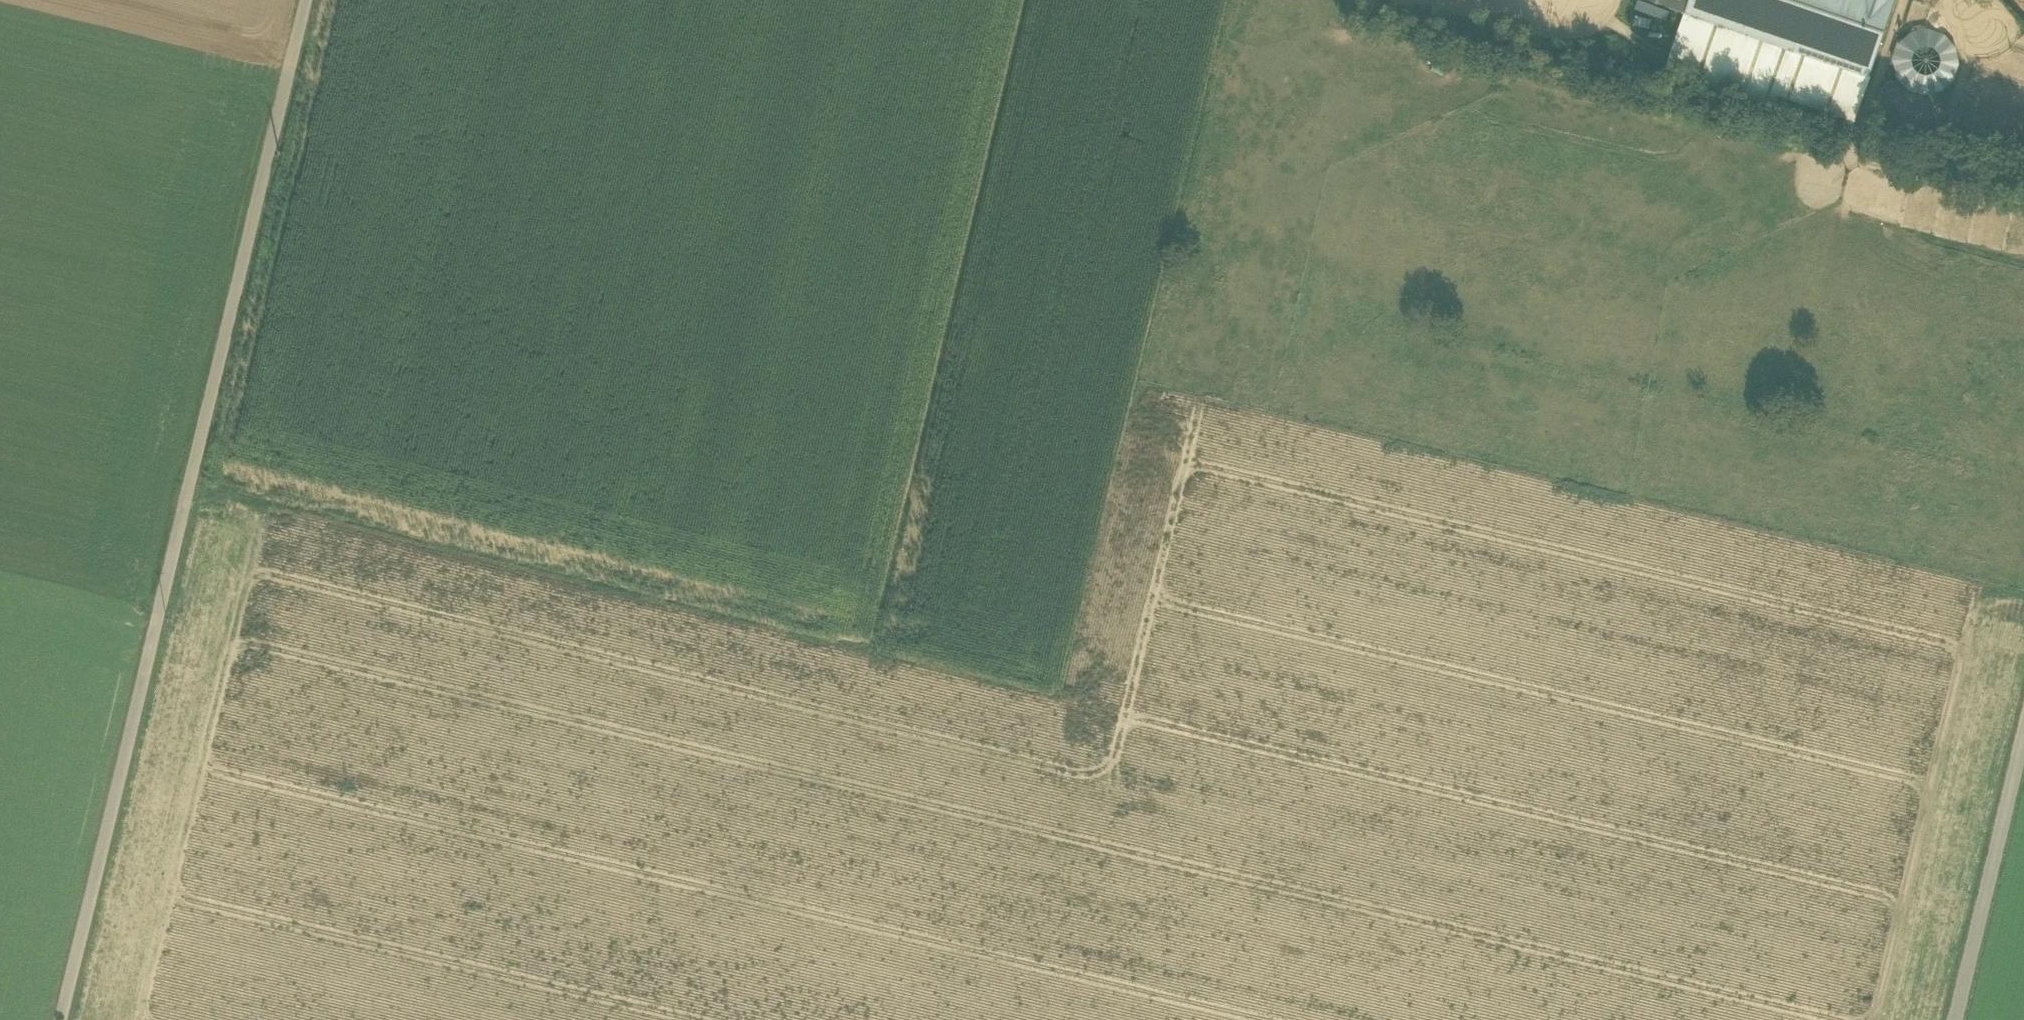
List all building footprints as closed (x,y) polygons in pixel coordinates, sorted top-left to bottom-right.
[(1684,14),(1689,0),(1642,0),(1684,14)] [(1684,14),(1869,78),(1895,0),(1689,0),(1684,14)] [(1869,78),(1684,14),(1665,71),(1773,108),(1777,97),(1853,123),(1869,78)] [(1952,90),(1949,29),(1892,32),(1895,92),(1952,90)]
